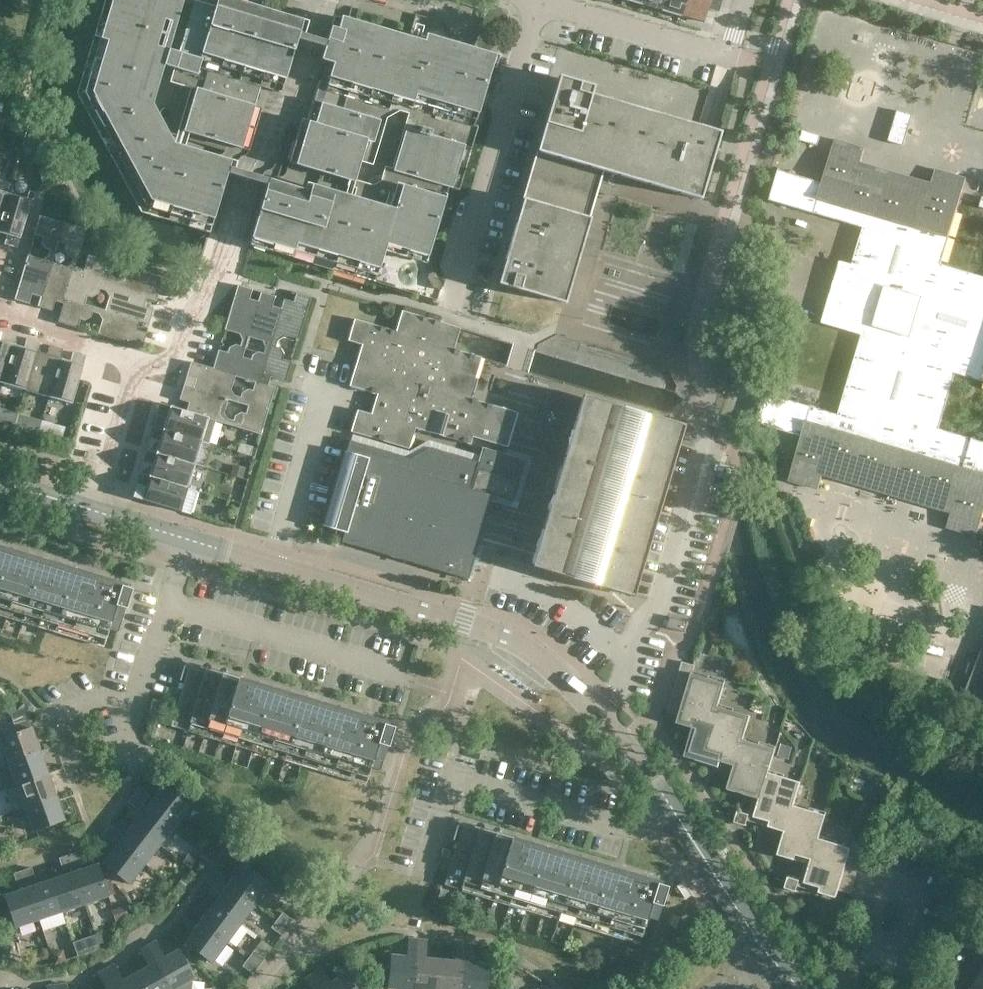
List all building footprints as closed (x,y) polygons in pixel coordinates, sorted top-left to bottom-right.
[(78,94),(139,208),(205,228),(222,174),(214,172),(193,166),(195,161),(180,156),(178,162),(159,156),(133,107),(154,36),(159,37),(164,22),(159,21),(165,0),(106,0),(78,94)] [(169,48),(164,64),(174,67),(170,81),(191,87),(178,128),(242,148),(255,104),(205,89),(211,70),(282,92),(298,38),(300,31),(196,0),(194,0),(179,51),(169,48)] [(642,3),(661,9),(664,0),(643,0),(642,3)] [(661,9),(681,15),(685,0),(664,0),(661,9)] [(681,15),(702,21),(706,8),(706,7),(708,1),(720,5),(718,11),(719,11),(722,0),(685,0),(681,15)] [(344,131),(309,120),(296,164),(343,178),(349,157),(373,165),(408,49),(346,30),(349,20),(335,15),(328,39),(326,46),(322,59),(341,64),(335,85),(355,91),(344,131)] [(249,243),(365,278),(375,244),(427,260),(449,188),(460,191),(479,127),(476,126),(493,67),(429,48),(399,149),(406,151),(400,170),(386,166),(383,176),(377,174),(370,177),(369,184),(359,180),(350,208),(303,194),(305,189),(290,184),(288,189),(268,183),(249,243)] [(557,79),(497,283),(497,284),(563,303),(602,170),(699,199),(700,198),(719,132),(718,132),(717,131),(698,126),(697,125),(590,94),(592,86),(558,75),(557,79)] [(9,102),(13,89),(0,85),(0,99),(9,102)] [(917,138),(974,152),(982,115),(926,101),(917,138)] [(888,141),(903,145),(913,115),(897,110),(888,141)] [(23,137),(29,121),(29,120),(23,112),(23,111),(22,111),(12,121),(20,124),(17,135),(23,137)] [(34,148),(42,144),(42,143),(30,122),(29,122),(22,145),(34,148)] [(802,130),(800,140),(817,145),(820,135),(802,130)] [(863,228),(859,240),(876,245),(869,268),(904,278),(910,255),(941,264),(966,178),(935,169),(931,184),(861,163),(864,148),(834,139),(822,182),(778,169),(769,200),(863,228)] [(7,192),(0,216),(0,234),(5,235),(2,244),(16,248),(30,200),(7,192)] [(40,297),(62,222),(39,215),(33,234),(42,237),(41,242),(44,248),(49,250),(47,256),(42,259),(27,255),(14,299),(29,304),(31,294),(40,297)] [(87,229),(62,222),(40,297),(37,306),(52,310),(55,301),(63,304),(65,298),(73,274),(75,267),(87,229)] [(828,319),(863,329),(850,373),(872,380),(877,365),(869,363),(874,348),(932,366),(937,351),(918,345),(941,264),(910,255),(904,278),(869,268),(876,245),(859,240),(850,269),(843,267),(828,319)] [(75,267),(73,274),(146,298),(156,301),(159,291),(168,294),(172,279),(128,266),(123,280),(113,277),(109,270),(105,269),(107,260),(88,254),(83,269),(75,267)] [(941,264),(918,345),(937,351),(932,366),(955,373),(982,381),(982,276),(941,264)] [(442,285),(434,270),(428,273),(427,278),(432,287),(440,290),(442,285)] [(65,298),(139,321),(149,324),(153,309),(144,307),(146,298),(73,274),(65,298)] [(218,349),(212,368),(235,375),(257,301),(249,298),(252,289),(237,285),(224,330),(239,334),(241,340),(240,345),(235,344),(228,347),(227,352),(218,349)] [(260,292),(257,301),(235,375),(259,382),(281,308),(272,306),(275,296),(260,292)] [(281,308),(259,382),(268,384),(270,377),(285,381),(291,361),(282,359),(284,354),(280,348),(275,346),(277,340),(283,337),(297,341),(311,297),(296,292),(293,301),(283,299),(281,308)] [(65,298),(63,304),(57,322),(77,328),(80,319),(85,320),(91,317),(92,312),(99,314),(102,319),(97,334),(142,347),(146,333),(137,330),(139,321),(65,298)] [(395,330),(353,317),(347,339),(360,343),(348,385),(376,393),(370,413),(356,409),(350,431),(392,443),(429,318),(400,310),(395,330)] [(440,322),(429,318),(392,443),(407,448),(413,427),(441,436),(439,442),(447,445),(449,438),(469,444),(471,436),(505,446),(516,411),(472,398),(453,393),(465,352),(454,348),(460,327),(440,322)] [(1,383),(13,344),(16,335),(3,331),(0,340),(0,383),(1,383)] [(23,347),(13,344),(1,383),(25,390),(36,351),(39,342),(26,338),(23,347)] [(46,354),(36,351),(25,390),(48,397),(59,358),(62,349),(49,345),(46,354)] [(932,366),(874,348),(869,363),(877,365),(872,380),(850,373),(838,414),(766,393),(757,423),(800,436),(787,480),(817,490),(822,475),(950,514),(945,528),(975,537),(976,536),(982,512),(982,441),(939,428),(955,373),(932,366)] [(70,361),(59,358),(48,397),(70,403),(85,356),(72,352),(70,361)] [(481,357),(465,352),(453,393),(472,398),(478,378),(475,377),(481,357)] [(212,368),(190,361),(186,376),(195,379),(193,387),(268,410),(275,386),(268,384),(259,382),(235,375),(212,368)] [(188,402),(186,410),(208,417),(207,418),(215,420),(260,434),(268,410),(193,387),(183,385),(179,399),(188,402)] [(548,393),(536,436),(578,448),(542,570),(626,594),(677,423),(582,395),(579,402),(548,393)] [(166,417),(157,414),(153,427),(162,430),(201,441),(209,443),(215,420),(207,418),(208,417),(186,410),(169,406),(166,417)] [(2,421),(14,425),(18,413),(5,409),(2,421)] [(34,418),(30,431),(38,433),(41,420),(34,418)] [(39,432),(50,436),(52,429),(49,423),(42,421),(39,432)] [(150,437),(146,451),(156,453),(194,465),(201,441),(162,430),(159,440),(150,437)] [(468,576),(491,495),(470,488),(476,467),(479,457),(432,443),(413,455),(352,437),(349,448),(345,448),(323,522),(346,529),(343,539),(468,576)] [(253,447),(239,442),(236,452),(250,456),(253,447)] [(525,459),(482,447),(479,457),(476,467),(518,480),(525,459)] [(143,460),(139,474),(149,476),(187,487),(194,465),(156,453),(153,463),(143,460)] [(230,474),(242,478),(245,468),(233,464),(230,474)] [(512,501),(518,480),(476,467),(470,488),(491,495),(512,501)] [(146,486),(137,484),(132,497),(181,511),(190,514),(197,491),(187,487),(149,476),(146,486)] [(237,515),(239,508),(232,506),(230,513),(237,515)] [(0,551),(0,614),(104,646),(109,629),(118,632),(131,589),(97,579),(97,580),(0,551)] [(670,616),(667,627),(685,632),(688,621),(670,616)] [(944,657),(947,647),(923,640),(920,650),(944,657)] [(960,700),(982,710),(982,643),(960,700)] [(682,661),(667,711),(679,715),(677,721),(693,726),(685,756),(684,756),(685,756),(699,761),(719,767),(721,760),(701,754),(715,709),(722,686),(706,681),(707,677),(693,673),(695,665),(694,665),(682,661)] [(359,718),(188,667),(171,726),(366,784),(371,767),(380,770),(393,727),(359,717),(359,718)] [(171,687),(168,695),(177,697),(179,689),(171,687)] [(9,701),(2,707),(10,716),(17,710),(9,701)] [(730,714),(715,709),(701,754),(721,760),(734,764),(741,738),(748,714),(731,709),(730,714)] [(161,722),(154,720),(148,737),(156,739),(161,722)] [(0,738),(0,765),(8,762),(39,751),(31,728),(0,738)] [(741,738),(734,764),(727,787),(744,793),(746,788),(760,792),(766,775),(772,752),(756,747),(758,743),(741,738)] [(789,759),(793,747),(781,743),(778,755),(789,759)] [(8,762),(16,784),(47,773),(39,751),(8,762)] [(16,784),(24,807),(55,796),(47,773),(16,784)] [(766,775),(760,792),(753,815),(770,820),(768,825),(785,830),(793,804),(800,780),(782,775),(781,780),(766,775)] [(878,785),(875,792),(879,799),(883,800),(886,801),(890,789),(886,788),(878,785)] [(139,786),(133,794),(144,802),(150,794),(139,786)] [(162,786),(147,805),(173,825),(188,806),(162,786)] [(144,802),(133,794),(127,801),(138,810),(144,802)] [(32,830),(63,819),(55,796),(24,807),(32,830)] [(809,809),(793,804),(785,830),(778,853),(795,858),(797,853),(812,858),(817,841),(824,818),(808,813),(809,809)] [(173,825),(147,805),(132,824),(158,844),(173,825)] [(749,813),(737,809),(734,821),(746,824),(749,813)] [(110,824),(104,832),(114,840),(120,832),(110,824)] [(132,824),(118,843),(143,863),(158,844),(132,824)] [(863,824),(860,836),(873,840),(876,827),(863,824)] [(632,875),(461,825),(444,883),(639,940),(644,923),(653,926),(666,883),(632,873),(632,875)] [(104,832),(98,839),(108,848),(114,840),(104,832)] [(812,858),(805,881),(821,886),(820,891),(837,896),(839,888),(851,892),(854,882),(857,872),(860,862),(863,852),(866,842),(853,838),(851,846),(833,841),(832,846),(817,841),(812,858)] [(143,863),(118,843),(102,862),(128,882),(143,863)] [(450,850),(442,848),(440,855),(448,858),(450,850)] [(68,854),(72,867),(81,864),(77,851),(68,854)] [(68,854),(58,858),(63,870),(72,867),(68,854)] [(181,863),(189,869),(196,860),(188,854),(181,863)] [(95,864),(72,872),(83,903),(113,893),(108,881),(102,883),(95,864)] [(270,884),(244,864),(229,884),(255,904),(270,884)] [(22,870),(26,883),(35,880),(31,867),(22,870)] [(26,883),(22,870),(13,873),(17,886),(26,883)] [(72,872),(49,880),(60,912),(83,903),(72,872)] [(60,912),(49,880),(27,888),(38,920),(60,912)] [(240,923),(255,904),(229,884),(214,903),(240,923)] [(14,928),(38,920),(27,888),(3,897),(14,928)] [(226,942),(240,923),(214,903),(200,922),(226,942)] [(115,921),(124,918),(128,916),(124,905),(111,910),(115,921)] [(276,919),(287,927),(293,920),(282,912),(276,919)] [(287,927),(276,919),(271,927),(281,935),(287,927)] [(226,942),(200,922),(185,942),(211,962),(226,942)] [(95,932),(99,944),(103,943),(100,930),(95,932)] [(406,955),(391,954),(388,986),(413,988),(417,938),(408,937),(406,955)] [(417,988),(437,988),(439,958),(425,957),(426,939),(417,938),(413,988),(417,988)] [(154,941),(146,945),(171,988),(189,988),(191,979),(194,977),(177,949),(164,957),(154,941)] [(454,960),(439,958),(437,988),(460,988),(465,943),(455,942),(454,960)] [(465,943),(460,988),(486,988),(489,963),(473,962),(475,944),(465,943)] [(146,945),(138,950),(147,966),(135,973),(144,988),(171,988),(146,945)] [(50,952),(53,963),(54,964),(66,961),(66,960),(62,949),(50,952)] [(253,950),(247,958),(258,966),(264,958),(253,950)] [(258,966),(247,958),(242,966),(252,974),(258,966)] [(113,964),(105,969),(117,988),(144,988),(135,973),(122,980),(113,964)] [(343,971),(331,981),(321,967),(313,973),(325,988),(356,988),(343,971)] [(105,969),(97,973),(106,988),(117,988),(105,969)] [(981,975),(972,988),(982,988),(982,971),(981,975)] [(313,973),(305,979),(313,988),(325,988),(313,973)]
